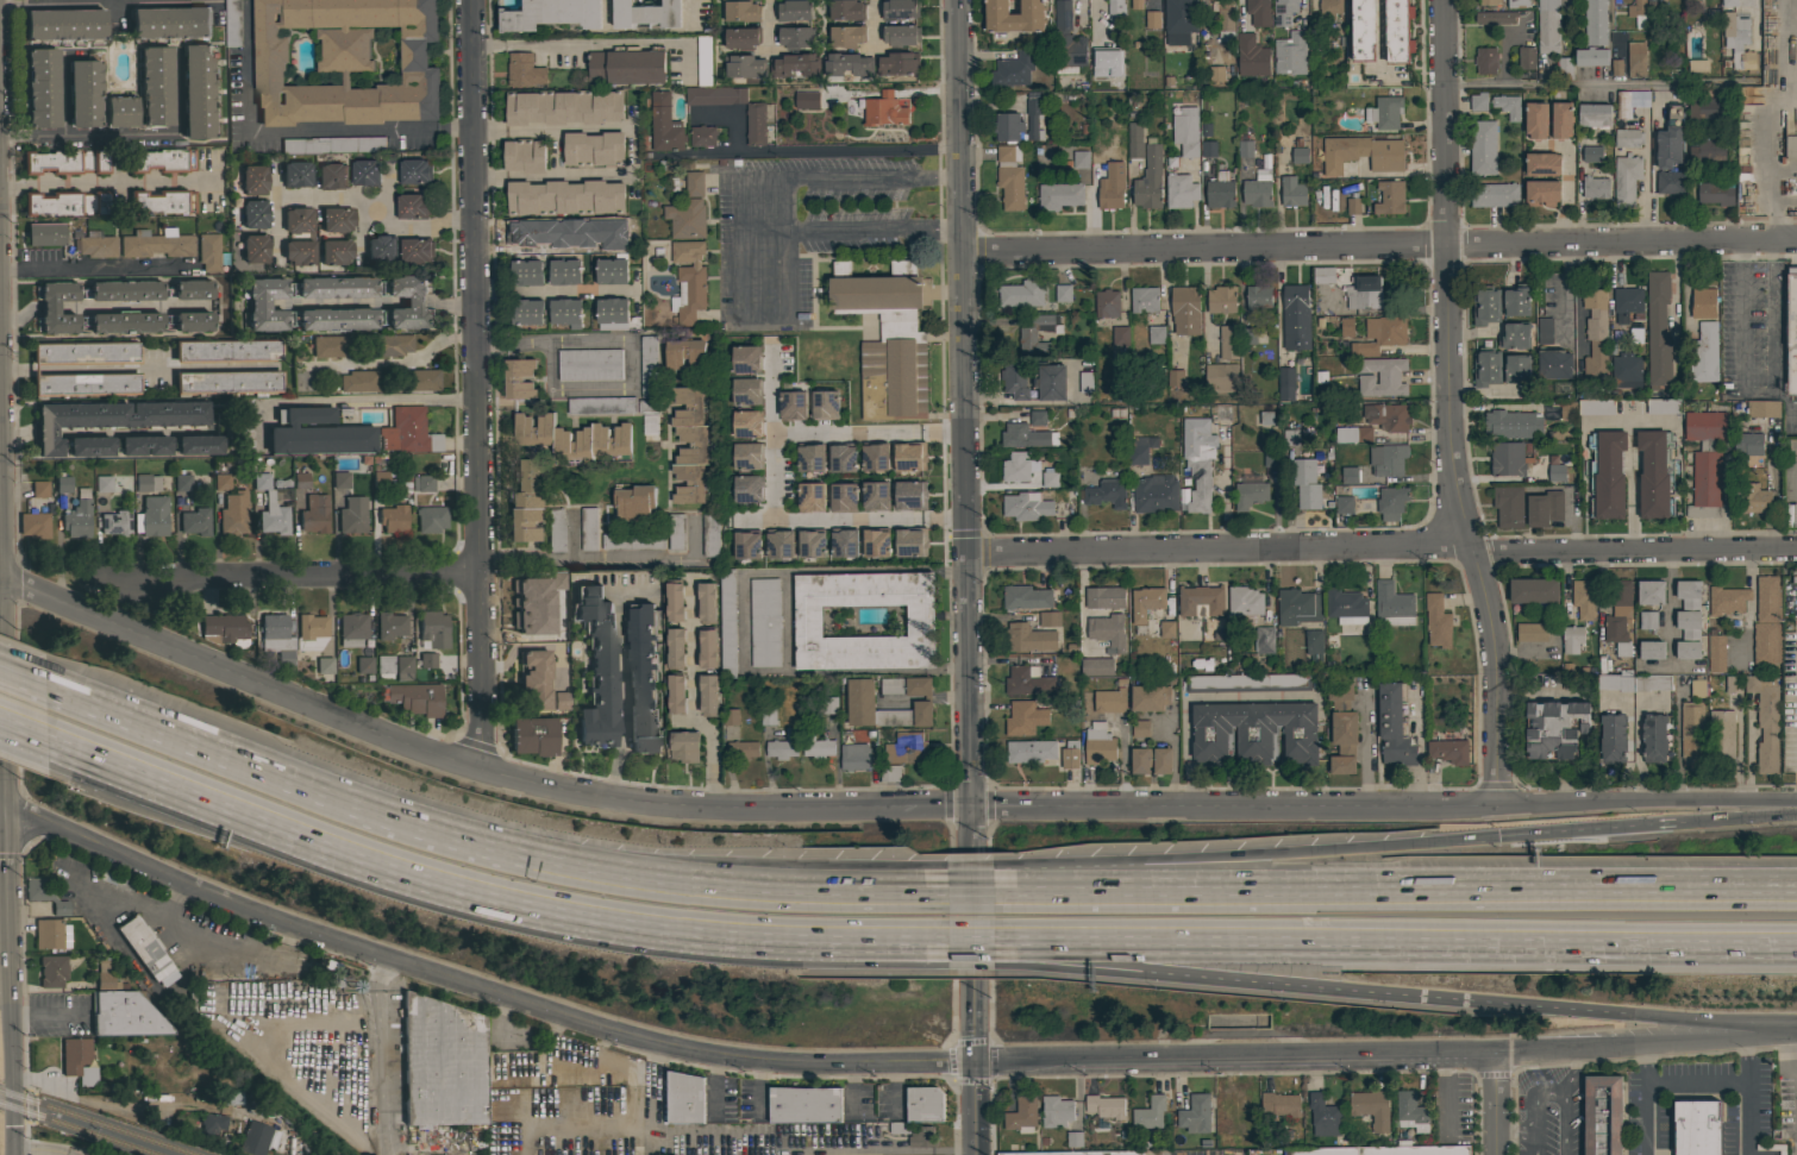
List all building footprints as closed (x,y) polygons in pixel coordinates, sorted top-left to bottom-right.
[(223,31),(222,31),(223,49),(237,48),(236,0),(222,0),(223,31)] [(256,107),(254,0),(437,0),(438,42),(427,43),(427,67),(438,67),(439,119),(382,120),(382,124),(344,125),(344,120),(290,121),(292,125),(259,126),(259,107),(256,107)] [(524,11),(524,0),(601,0),(602,29),(584,29),(584,26),(569,26),(569,24),(537,24),(537,31),(505,31),(505,32),(501,32),(501,8),(505,8),(505,12),(524,11)] [(615,29),(614,0),(632,0),(632,7),(663,6),(663,0),(680,0),(681,27),(664,27),(664,29),(650,30),(650,24),(635,24),(635,29),(615,29)] [(722,19),(722,0),(752,0),(752,1),(758,1),(758,6),(760,6),(760,21),(726,21),(726,19),(722,19)] [(778,1),(785,0),(807,0),(812,0),(812,20),(776,21),(776,5),(778,5),(778,1)] [(829,19),(829,0),(857,0),(857,2),(863,2),(863,4),(865,4),(865,20),(829,19)] [(889,1),(889,0),(919,0),(919,17),(916,17),(916,18),(881,19),(881,4),(883,4),(883,2),(889,1)] [(987,32),(986,0),(1008,0),(1008,13),(1021,13),(1021,0),(1043,0),(1044,31),(1021,32),(1021,30),(1008,30),(1008,31),(987,32)] [(1056,65),(1054,0),(1071,0),(1071,30),(1067,30),(1067,34),(1072,34),(1072,40),(1076,40),(1076,38),(1077,36),(1083,36),(1084,38),(1087,37),(1087,65),(1056,65)] [(1107,6),(1106,0),(1121,0),(1121,4),(1122,4),(1123,24),(1106,25),(1104,6),(1107,6)] [(1132,8),(1131,0),(1141,0),(1141,8),(1132,8)] [(1181,10),(1180,0),(1197,0),(1197,32),(1165,33),(1164,10),(1181,10)] [(1245,14),(1245,0),(1269,0),(1270,26),(1251,26),(1251,14),(1245,14)] [(1273,26),(1273,0),(1299,0),(1300,2),(1297,2),(1297,12),(1290,12),(1290,26),(1273,26)] [(1320,2),(1320,0),(1342,0),(1342,12),(1334,13),(1334,20),(1320,20),(1320,8),(1319,8),(1319,2),(1320,2)] [(1352,4),(1352,0),(1375,0),(1376,61),(1352,61),(1352,50),(1347,50),(1347,37),(1352,37),(1352,18),(1347,18),(1347,4),(1352,4)] [(1388,63),(1386,0),(1410,0),(1410,5),(1414,5),(1414,18),(1410,18),(1410,39),(1414,39),(1415,52),(1410,52),(1410,63),(1388,63)] [(1539,54),(1538,0),(1558,0),(1559,52),(1539,54)] [(1605,0),(1608,0),(1608,4),(1605,4),(1605,27),(1608,27),(1608,31),(1607,31),(1607,44),(1585,45),(1584,0),(1605,0)] [(1634,5),(1634,0),(1645,0),(1646,29),(1635,29),(1635,17),(1627,17),(1626,5),(1634,5)] [(1233,40),(1219,40),(1219,11),(1211,11),(1211,1),(1233,1),(1233,40)] [(211,7),(211,36),(204,36),(204,37),(194,38),(194,36),(188,36),(188,38),(179,38),(179,39),(174,39),(174,38),(154,38),(154,37),(148,37),(148,38),(139,38),(139,37),(132,37),(131,8),(211,7)] [(104,8),(104,38),(82,38),(82,40),(74,40),(74,38),(68,38),(68,40),(48,40),(48,38),(43,38),(43,39),(32,39),(25,39),(25,10),(104,8)] [(1144,30),(1144,12),(1158,12),(1158,30),(1144,30)] [(1517,12),(1517,17),(1514,17),(1514,20),(1510,20),(1510,24),(1480,24),(1480,23),(1474,23),(1474,12),(1517,12)] [(1749,44),(1742,44),(1742,51),(1755,51),(1755,70),(1747,70),(1747,69),(1732,69),(1732,50),(1730,50),(1730,44),(1722,43),(1722,12),(1735,12),(1735,15),(1737,15),(1737,18),(1749,18),(1749,44)] [(866,25),(865,40),(864,40),(864,43),(857,43),(857,49),(844,49),(844,46),(831,45),(831,43),(828,43),(828,29),(831,29),(831,27),(847,27),(847,25),(866,25)] [(890,45),(890,42),(884,42),(884,40),(882,42),(881,26),(916,25),(916,27),(920,27),(921,40),(916,40),(916,44),(890,45)] [(760,26),(762,43),(758,43),(758,44),(752,45),(752,51),(737,51),(737,48),(726,48),(726,44),(722,44),(722,31),(726,31),(726,29),(743,29),(743,26),(760,26)] [(777,26),(795,26),(795,29),(814,29),(814,43),(812,43),(813,46),(799,46),(799,50),(785,50),(785,44),(779,44),(779,43),(777,43),(777,26)] [(1306,74),(1289,74),(1289,73),(1285,73),(1285,74),(1275,75),(1275,62),(1276,62),(1276,57),(1273,57),(1273,39),(1290,39),(1289,30),(1304,30),(1306,74)] [(1238,76),(1238,33),(1253,32),(1253,45),(1259,45),(1260,48),(1269,48),(1270,75),(1238,76)] [(713,87),(697,87),(696,36),(712,36),(713,87)] [(1645,77),(1627,77),(1627,42),(1645,42),(1645,77)] [(211,44),(211,51),(213,51),(213,87),(211,87),(212,94),(213,94),(213,128),(212,128),(212,137),(182,137),(182,127),(184,127),(184,113),(182,113),(182,98),(183,98),(183,86),(182,86),(182,70),(183,70),(183,55),(181,55),(181,45),(182,45),(182,44),(211,44)] [(171,125),(140,125),(140,99),(142,99),(142,94),(139,94),(139,50),(142,50),(142,46),(170,46),(171,125)] [(588,84),(587,70),(589,70),(588,52),(614,51),(614,46),(624,46),(624,50),(628,50),(628,46),(639,46),(639,50),(651,50),(651,46),(663,46),(663,50),(664,50),(665,82),(588,84)] [(1535,69),(1519,69),(1519,46),(1535,46),(1535,69)] [(1576,65),(1576,49),(1589,49),(1588,46),(1593,46),(1593,49),(1608,49),(1608,64),(1576,65)] [(57,126),(29,126),(29,124),(26,124),(26,109),(29,109),(29,106),(27,106),(27,96),(26,96),(25,81),(27,81),(27,65),(25,65),(25,51),(27,51),(27,48),(56,48),(57,126)] [(1477,74),(1477,65),(1474,65),(1474,56),(1477,56),(1476,48),(1496,48),(1496,52),(1497,52),(1497,67),(1496,67),(1496,74),(1477,74)] [(991,86),(991,70),(996,70),(996,59),(1018,59),(1016,49),(1033,49),(1034,69),(1029,69),(1029,84),(991,86)] [(1088,51),(1089,78),(1116,77),(1115,51),(1088,51)] [(532,68),(546,67),(546,83),(532,83),(532,86),(508,86),(507,63),(509,63),(509,52),(531,52),(532,68)] [(874,75),(852,75),(852,68),(843,68),(843,76),(824,76),(822,56),(828,56),(828,52),(845,52),(845,55),(859,55),(860,58),(868,58),(868,57),(874,57),(874,75)] [(876,75),(876,57),(889,56),(889,52),(913,52),(913,54),(919,54),(919,67),(916,67),(916,74),(876,75)] [(784,59),(784,55),(802,55),(802,54),(815,54),(815,57),(820,57),(820,76),(801,76),(801,70),(791,70),(791,76),(770,76),(770,58),(784,59)] [(727,77),(726,71),(724,71),(724,56),(755,55),(755,59),(766,58),(766,76),(727,77)] [(1572,79),(1558,79),(1557,57),(1572,57),(1572,79)] [(69,126),(69,118),(70,118),(70,103),(68,103),(68,84),(69,84),(69,71),(67,71),(67,62),(68,62),(68,59),(96,58),(96,62),(99,62),(100,90),(98,90),(98,115),(100,115),(100,125),(69,126)] [(1622,75),(1611,75),(1610,59),(1622,58),(1622,75)] [(1708,59),(1708,71),(1688,71),(1688,59),(1708,59)] [(1223,65),(1225,81),(1209,81),(1208,67),(1223,65)] [(746,87),(746,103),(731,103),(731,105),(685,105),(685,88),(746,87)] [(908,111),(908,124),(881,124),(881,125),(877,125),(877,126),(862,126),(862,123),(864,123),(864,99),(881,99),(881,88),(893,88),(893,107),(895,108),(896,109),(897,112),(908,111)] [(624,121),(605,121),(605,124),(583,125),(583,121),(566,121),(566,125),(545,125),(545,123),(528,123),(528,125),(507,126),(506,92),(515,92),(515,93),(538,93),(538,90),(553,90),(553,93),(576,93),(576,90),(591,89),(591,92),(614,92),(614,89),(624,89),(624,121)] [(652,151),(651,92),(670,90),(670,121),(682,120),(682,126),(683,126),(683,134),(687,134),(687,142),(684,142),(684,150),(652,151)] [(819,92),(819,109),(800,109),(800,108),(795,108),(795,92),(819,92)] [(1026,140),(1026,131),(1028,131),(1028,114),(1026,114),(1026,99),(1027,99),(1026,93),(1041,92),(1042,118),(1038,119),(1038,130),(1042,130),(1042,139),(1026,140)] [(1486,111),(1470,111),(1470,95),(1478,95),(1478,92),(1486,92),(1486,111)] [(1649,92),(1649,108),(1633,108),(1633,118),(1616,118),(1616,92),(1649,92)] [(1499,96),(1499,95),(1502,95),(1502,96),(1520,96),(1520,121),(1508,121),(1508,111),(1501,111),(1501,107),(1491,107),(1491,103),(1490,103),(1490,100),(1491,100),(1491,96),(1499,96)] [(1689,124),(1689,95),(1698,95),(1698,103),(1708,102),(1708,99),(1721,99),(1721,103),(1726,103),(1727,120),(1698,120),(1698,124),(1689,124)] [(134,125),(134,126),(127,126),(127,125),(114,125),(114,126),(106,127),(105,99),(108,99),(108,98),(134,96),(134,125)] [(1402,96),(1402,112),(1398,113),(1398,130),(1376,130),(1376,121),(1364,123),(1364,108),(1376,107),(1376,96),(1402,96)] [(747,137),(746,137),(746,133),(746,114),(745,114),(745,111),(746,109),(746,103),(765,102),(765,113),(764,113),(765,138),(766,138),(766,144),(765,144),(765,145),(747,145),(747,137)] [(1547,136),(1546,136),(1546,138),(1541,138),(1541,142),(1534,142),(1534,139),(1529,139),(1529,137),(1526,137),(1526,102),(1547,102),(1547,136)] [(1551,102),(1572,102),(1572,132),(1571,132),(1570,137),(1567,137),(1567,138),(1563,138),(1563,140),(1557,140),(1557,138),(1552,138),(1552,134),(1551,134),(1551,102)] [(1611,105),(1610,126),(1602,125),(1602,126),(1578,125),(1579,103),(1611,105)] [(1684,103),(1684,126),(1683,126),(1683,162),(1671,162),(1671,169),(1657,169),(1657,131),(1666,131),(1666,103),(1684,103)] [(1198,157),(1181,158),(1181,143),(1172,143),(1172,114),(1179,114),(1179,106),(1197,106),(1198,157)] [(997,140),(996,132),(993,132),(993,121),(996,121),(996,113),(1020,112),(1020,121),(1025,121),(1025,132),(1020,132),(1020,140),(997,140)] [(1496,174),(1470,174),(1470,120),(1496,120),(1496,174)] [(1128,123),(1141,123),(1141,127),(1144,127),(1144,134),(1141,134),(1141,142),(1142,142),(1142,158),(1140,158),(1140,161),(1129,159),(1129,158),(1127,158),(1128,123)] [(706,146),(706,149),(703,149),(703,146),(690,146),(690,127),(700,127),(700,125),(705,125),(705,127),(715,126),(715,131),(718,131),(718,136),(715,136),(715,146),(706,146)] [(1639,130),(1639,132),(1643,132),(1643,144),(1639,144),(1639,147),(1615,147),(1615,130),(1639,130)] [(625,167),(603,167),(603,164),(593,164),(593,167),(577,167),(577,165),(565,165),(564,133),(586,133),(586,136),(602,136),(602,132),(624,132),(625,167)] [(1253,157),(1238,157),(1238,142),(1236,142),(1236,133),(1246,133),(1246,140),(1253,140),(1253,157)] [(1724,140),(1724,161),(1704,161),(1704,164),(1689,164),(1689,134),(1698,134),(1708,134),(1708,140),(1724,140)] [(1785,136),(1796,135),(1796,159),(1785,159),(1785,136)] [(384,137),(384,151),(282,153),(281,138),(384,137)] [(1370,171),(1370,156),(1357,156),(1357,159),(1348,159),(1348,161),(1341,161),(1341,176),(1323,176),(1322,138),(1372,137),(1372,139),(1403,139),(1403,171),(1370,171)] [(1292,147),(1295,147),(1294,139),(1301,139),(1302,147),(1306,147),(1306,163),(1292,163),(1292,147)] [(522,175),(522,171),(503,171),(503,143),(515,143),(515,140),(531,140),(531,142),(544,142),(544,175),(522,175)] [(1216,157),(1201,157),(1201,140),(1216,140),(1216,157)] [(1162,207),(1140,208),(1140,205),(1133,205),(1133,180),(1140,180),(1140,177),(1144,177),(1144,169),(1145,169),(1145,144),(1160,144),(1162,207)] [(1023,196),(1025,196),(1025,199),(1023,199),(1023,205),(1025,205),(1025,208),(1023,208),(1023,211),(1003,211),(1003,201),(1001,201),(1001,197),(1003,197),(1002,187),(997,188),(997,184),(996,184),(996,181),(997,181),(997,167),(998,167),(998,162),(997,162),(996,145),(1020,145),(1020,161),(1015,161),(1015,165),(1022,165),(1023,196)] [(1602,146),(1602,162),(1583,162),(1583,146),(1602,146)] [(129,172),(129,149),(138,149),(138,151),(157,151),(157,147),(194,147),(194,170),(187,170),(187,171),(157,171),(157,170),(145,170),(145,172),(129,172)] [(21,150),(31,150),(32,153),(50,153),(50,150),(80,149),(80,153),(82,153),(82,151),(88,150),(88,152),(92,152),(92,149),(107,149),(108,172),(51,174),(51,171),(38,171),(38,174),(23,174),(21,150)] [(1527,175),(1527,172),(1524,172),(1524,167),(1526,167),(1526,153),(1538,153),(1538,151),(1545,151),(1545,153),(1557,153),(1557,155),(1560,155),(1560,157),(1560,174),(1557,174),(1557,176),(1527,175)] [(1088,170),(1071,170),(1071,152),(1087,152),(1088,170)] [(1115,152),(1115,156),(1123,156),(1123,165),(1115,165),(1115,168),(1103,168),(1103,171),(1091,171),(1091,168),(1090,168),(1090,152),(1115,152)] [(1615,157),(1626,157),(1626,152),(1630,152),(1630,157),(1641,157),(1641,178),(1634,178),(1634,197),(1636,197),(1636,202),(1634,202),(1634,207),(1615,207),(1615,157)] [(346,187),(332,187),(332,189),(318,189),(317,165),(321,165),(321,163),(324,163),(324,153),(330,153),(330,163),(342,163),(342,164),(346,164),(346,187)] [(397,161),(402,161),(402,159),(424,159),(424,161),(427,161),(427,162),(430,162),(430,165),(432,165),(432,183),(399,184),(397,161)] [(311,184),(298,184),(298,187),(282,187),(282,163),(286,163),(286,161),(307,161),(307,162),(311,162),(311,184)] [(380,186),(365,186),(365,184),(350,184),(350,162),(355,162),(355,161),(375,161),(375,162),(378,162),(380,186)] [(694,161),(694,169),(664,170),(664,161),(694,161)] [(263,164),(263,165),(267,165),(267,180),(265,180),(265,194),(242,194),(242,190),(240,190),(240,169),(242,169),(242,165),(263,164)] [(1207,181),(1215,181),(1215,170),(1228,170),(1228,181),(1235,181),(1235,207),(1207,207),(1207,181)] [(703,196),(685,196),(684,171),(703,171),(703,196)] [(1684,194),(1655,194),(1655,171),(1684,171),(1684,194)] [(1190,183),(1198,183),(1200,200),(1191,200),(1191,203),(1190,203),(1190,207),(1166,208),(1165,175),(1166,175),(1166,172),(1169,172),(1169,175),(1190,174),(1190,183)] [(1272,206),(1251,207),(1251,203),(1244,203),(1242,181),(1256,181),(1256,174),(1270,174),(1272,206)] [(1281,176),(1296,176),(1296,184),(1306,184),(1307,205),(1282,206),(1281,176)] [(1610,178),(1610,199),(1597,199),(1597,197),(1583,197),(1583,176),(1591,176),(1591,178),(1610,178)] [(1557,180),(1557,181),(1560,181),(1560,197),(1559,197),(1559,200),(1558,200),(1558,201),(1555,201),(1555,206),(1544,206),(1544,201),(1538,201),(1538,206),(1526,206),(1526,188),(1524,188),(1524,182),(1527,182),(1527,180),(1557,180)] [(508,181),(530,181),(530,184),(546,184),(546,181),(568,181),(568,183),(583,183),(583,181),(606,181),(606,183),(625,183),(625,215),(616,215),(616,212),(593,212),(593,215),(578,215),(578,213),(556,213),(556,215),(540,215),(540,213),(518,214),(518,215),(508,216),(508,181)] [(1404,213),(1373,214),(1373,203),(1382,203),(1380,190),(1377,190),(1377,181),(1403,181),(1404,213)] [(1069,184),(1069,182),(1071,182),(1071,184),(1077,184),(1077,183),(1081,182),(1081,183),(1083,183),(1083,205),(1073,205),(1073,206),(1070,206),(1070,205),(1059,205),(1060,211),(1058,211),(1057,212),(1053,212),(1053,211),(1039,211),(1039,208),(1037,208),(1037,205),(1039,205),(1039,184),(1069,184)] [(1471,207),(1471,184),(1511,183),(1511,182),(1515,182),(1515,183),(1519,183),(1519,206),(1471,207)] [(1724,182),(1724,188),(1733,188),(1734,206),(1718,206),(1718,202),(1697,203),(1697,182),(1724,182)] [(1123,187),(1122,208),(1114,208),(1114,209),(1097,209),(1097,187),(1123,187)] [(187,189),(187,190),(194,190),(194,213),(192,213),(192,209),(188,209),(188,213),(183,213),(183,212),(158,213),(158,211),(154,211),(154,212),(149,212),(149,211),(139,211),(139,214),(130,214),(129,189),(145,189),(145,193),(157,193),(157,189),(187,189)] [(80,190),(80,193),(93,193),(93,190),(108,190),(108,213),(95,213),(95,214),(93,214),(93,211),(89,211),(89,213),(84,213),(84,211),(81,211),(81,214),(77,214),(77,213),(52,214),(52,212),(32,212),(32,215),(23,215),(23,192),(39,192),(39,196),(51,195),(50,192),(80,190)] [(395,195),(401,195),(401,194),(426,193),(427,218),(399,218),(399,219),(396,219),(395,195)] [(1346,197),(1351,197),(1351,193),(1357,193),(1357,197),(1360,197),(1360,214),(1346,214),(1346,197)] [(265,213),(267,213),(267,227),(243,227),(243,224),(242,224),(240,202),(243,202),(243,199),(264,199),(265,213)] [(671,238),(670,219),(663,219),(663,206),(671,206),(671,201),(682,201),(682,199),(702,199),(702,205),(705,205),(705,238),(671,238)] [(313,230),(309,230),(309,232),(299,232),(299,233),(290,233),(290,232),(288,232),(288,231),(284,231),(283,207),(309,206),(309,207),(312,207),(313,230)] [(318,208),(349,208),(349,213),(352,213),(352,227),(349,227),(349,232),(344,232),(344,233),(340,233),(340,234),(333,234),(333,232),(318,232),(318,208)] [(63,222),(63,231),(67,231),(68,233),(63,233),(63,245),(26,245),(26,222),(63,222)] [(193,255),(164,256),(164,252),(138,252),(138,256),(120,256),(120,236),(133,236),(133,228),(148,228),(148,236),(162,234),(161,227),(175,227),(175,234),(193,234),(193,255)] [(509,253),(509,230),(532,230),(532,237),(546,237),(546,228),(569,228),(569,252),(509,253)] [(115,257),(87,257),(87,253),(77,253),(77,236),(86,236),(86,230),(100,230),(100,236),(115,236),(115,257)] [(198,233),(218,233),(218,252),(227,252),(227,264),(219,264),(219,271),(201,271),(201,263),(198,263),(198,233)] [(244,263),(244,258),(242,258),(242,238),(243,238),(243,234),(265,233),(265,247),(267,247),(268,262),(244,263)] [(393,237),(393,238),(395,238),(395,259),(392,259),(392,262),(381,262),(381,264),(372,264),(372,260),(367,260),(367,237),(393,237)] [(400,238),(431,238),(431,241),(434,241),(434,257),(431,257),(431,260),(422,260),(422,264),(415,264),(415,263),(405,263),(405,262),(400,262),(400,238)] [(320,240),(347,239),(347,241),(350,241),(350,257),(349,257),(349,258),(347,258),(347,264),(320,264),(320,240)] [(313,240),(313,265),(287,265),(287,259),(284,259),(284,258),(282,258),(282,241),(284,241),(284,240),(313,240)] [(706,309),(695,309),(695,326),(677,326),(677,312),(670,312),(670,297),(678,297),(678,282),(676,282),(676,266),(691,266),(691,262),(671,262),(671,241),(703,240),(705,255),(701,255),(701,262),(700,262),(700,266),(705,266),(706,309)] [(611,259),(611,260),(614,260),(614,259),(615,259),(615,253),(626,253),(626,259),(627,259),(627,283),(626,283),(626,284),(608,284),(607,283),(594,283),(594,274),(596,274),(596,259),(611,259)] [(563,260),(563,262),(566,262),(566,259),(581,259),(581,283),(566,283),(566,285),(550,285),(550,268),(547,268),(547,262),(550,262),(550,260),(563,260)] [(827,263),(846,263),(846,277),(885,277),(885,260),(909,260),(910,277),(916,276),(918,310),(912,312),(913,332),(922,332),(925,422),(857,425),(856,343),(877,343),(876,314),(831,315),(831,310),(825,310),(825,281),(828,281),(827,263)] [(516,262),(516,263),(527,263),(527,262),(539,262),(541,276),(541,287),(525,287),(525,285),(513,285),(513,284),(507,284),(507,263),(511,263),(511,262),(516,262)] [(1334,266),(1334,283),(1313,283),(1313,266),(1334,266)] [(1646,271),(1668,271),(1668,277),(1670,277),(1670,297),(1668,297),(1668,303),(1665,303),(1665,338),(1668,338),(1668,344),(1671,344),(1671,379),(1670,379),(1670,385),(1658,385),(1658,390),(1649,390),(1649,385),(1648,385),(1646,271)] [(1347,309),(1346,296),(1345,296),(1345,285),(1351,285),(1351,282),(1350,282),(1350,276),(1379,275),(1379,277),(1382,277),(1382,308),(1347,309)] [(1786,275),(1796,275),(1796,401),(1789,401),(1789,395),(1786,395),(1787,358),(1780,358),(1780,351),(1786,351),(1786,275)] [(374,276),(375,281),(387,281),(387,276),(425,276),(425,280),(431,280),(431,294),(426,294),(426,295),(424,295),(425,307),(426,307),(426,309),(432,309),(432,324),(428,324),(428,326),(415,326),(415,328),(400,328),(399,327),(388,327),(388,324),(376,324),(376,328),(299,329),(299,325),(286,325),(286,331),(242,331),(242,313),(248,313),(248,310),(249,310),(249,299),(248,299),(248,297),(242,297),(242,280),(258,278),(258,277),(274,277),(274,278),(286,278),(286,283),(298,282),(298,277),(374,276)] [(1013,306),(1013,308),(1010,308),(1010,306),(1004,306),(1004,308),(1001,308),(1001,306),(1000,306),(1000,291),(997,291),(997,288),(1000,288),(1000,284),(1022,284),(1022,280),(1025,280),(1025,278),(1028,278),(1028,280),(1042,280),(1042,281),(1045,281),(1045,284),(1044,284),(1044,306),(1013,306)] [(1541,307),(1570,306),(1569,278),(1540,278),(1541,307)] [(211,280),(211,290),(215,290),(215,296),(211,296),(211,299),(175,299),(175,296),(161,296),(161,300),(133,300),(133,302),(117,302),(117,300),(90,300),(90,297),(76,299),(76,300),(57,301),(57,314),(76,313),(76,315),(77,315),(77,316),(90,316),(90,313),(117,313),(117,310),(134,310),(134,313),(161,312),(161,314),(163,314),(163,315),(175,315),(175,312),(211,312),(211,314),(215,314),(215,320),(211,320),(211,331),(175,331),(175,322),(162,324),(162,331),(90,332),(90,325),(77,325),(77,332),(40,333),(40,329),(36,329),(36,316),(42,316),(42,301),(40,301),(40,300),(39,300),(39,299),(35,299),(35,285),(40,285),(40,282),(76,282),(76,289),(89,289),(89,281),(161,281),(161,288),(174,288),(174,280),(211,280)] [(1503,316),(1503,288),(1516,288),(1516,283),(1528,283),(1528,291),(1529,291),(1529,315),(1503,316)] [(1071,302),(1056,302),(1054,284),(1071,284),(1071,302)] [(1310,350),(1284,350),(1283,284),(1307,284),(1308,307),(1310,307),(1310,350)] [(1208,313),(1207,287),(1234,285),(1235,312),(1208,313)] [(1246,307),(1246,285),(1261,285),(1261,287),(1271,287),(1271,307),(1246,307)] [(1499,321),(1486,322),(1486,326),(1473,326),(1472,289),(1483,289),(1483,285),(1492,285),(1492,289),(1499,288),(1499,321)] [(1200,334),(1175,335),(1173,324),(1172,324),(1172,316),(1171,316),(1170,287),(1200,287),(1200,334)] [(1120,316),(1095,318),(1095,291),(1103,291),(1103,288),(1110,288),(1110,291),(1119,290),(1120,316)] [(1131,288),(1158,288),(1158,310),(1152,310),(1152,313),(1148,313),(1148,310),(1142,310),(1142,313),(1131,313),(1131,288)] [(1642,288),(1642,312),(1628,312),(1628,325),(1616,325),(1616,313),(1614,313),(1613,288),(1642,288)] [(1705,288),(1716,288),(1717,318),(1690,318),(1690,294),(1692,294),(1692,288),(1705,288)] [(1607,377),(1583,377),(1583,357),(1584,357),(1588,357),(1590,357),(1589,339),(1586,339),(1586,333),(1584,333),(1584,329),(1585,329),(1585,319),(1589,319),(1589,308),(1583,308),(1583,300),(1580,300),(1580,295),(1582,295),(1582,289),(1605,289),(1607,377)] [(581,325),(580,325),(580,331),(569,331),(568,326),(562,326),(562,325),(550,325),(550,322),(549,324),(547,319),(551,318),(551,315),(550,315),(550,301),(558,301),(558,300),(570,300),(570,301),(580,301),(581,325)] [(626,300),(626,325),(620,325),(620,331),(596,331),(596,310),(593,310),(593,301),(626,300)] [(543,301),(543,315),(541,315),(541,326),(528,326),(528,327),(522,327),(521,326),(511,326),(511,325),(507,325),(507,306),(512,306),(512,302),(543,301)] [(1054,314),(1054,315),(1059,315),(1059,325),(1054,325),(1054,332),(1045,332),(1045,329),(1037,329),(1037,343),(1050,341),(1050,352),(1020,353),(1020,327),(1022,327),(1022,324),(1031,322),(1031,315),(1054,314)] [(1405,316),(1405,338),(1404,338),(1404,345),(1378,345),(1378,357),(1361,357),(1361,354),(1350,354),(1350,343),(1375,343),(1375,337),(1365,337),(1365,316),(1405,316)] [(1353,337),(1347,337),(1347,335),(1340,335),(1340,318),(1353,318),(1353,337)] [(1552,344),(1538,345),(1536,318),(1552,318),(1552,344)] [(1529,321),(1529,349),(1503,350),(1503,347),(1498,347),(1498,335),(1502,335),(1502,322),(1529,321)] [(1717,321),(1717,382),(1689,382),(1689,340),(1698,340),(1698,321),(1717,321)] [(1219,326),(1238,325),(1238,359),(1220,359),(1219,326)] [(1128,345),(1127,346),(1127,351),(1119,351),(1117,346),(1113,346),(1112,326),(1128,326),(1128,345)] [(1164,344),(1148,344),(1147,326),(1164,326),(1164,344)] [(1240,344),(1240,328),(1256,327),(1256,344),(1240,344)] [(1643,341),(1630,341),(1629,328),(1642,328),(1643,341)] [(412,334),(412,351),(402,351),(402,356),(374,356),(372,334),(412,334)] [(350,335),(350,352),(342,352),(342,356),(312,357),(312,335),(350,335)] [(31,364),(31,343),(42,343),(109,340),(109,338),(136,337),(136,345),(138,345),(138,347),(138,363),(31,364)] [(640,337),(656,337),(657,397),(640,397),(640,337)] [(278,338),(278,343),(281,343),(281,360),(174,363),(173,347),(173,340),(278,338)] [(705,340),(706,372),(689,374),(689,358),(683,358),(683,369),(676,369),(676,374),(666,374),(665,341),(705,340)] [(727,346),(755,346),(755,375),(727,376),(727,346)] [(1473,353),(1478,353),(1478,347),(1494,347),(1494,351),(1501,351),(1501,384),(1486,384),(1486,388),(1473,388),(1473,353)] [(621,349),(621,379),(558,381),(558,350),(621,349)] [(1539,378),(1539,350),(1564,350),(1564,353),(1572,353),(1572,368),(1571,368),(1571,378),(1539,378)] [(1641,388),(1611,388),(1611,357),(1618,357),(1618,352),(1632,352),(1632,357),(1641,357),(1641,388)] [(1503,356),(1528,354),(1528,363),(1530,363),(1530,383),(1529,383),(1529,387),(1517,387),(1517,383),(1504,383),(1503,356)] [(1407,358),(1407,370),(1400,371),(1400,383),(1407,383),(1407,395),(1358,396),(1358,375),(1375,375),(1375,383),(1378,383),(1377,371),(1369,371),(1369,372),(1358,372),(1358,359),(1407,358)] [(505,359),(537,359),(537,369),(533,369),(533,376),(522,376),(522,382),(533,382),(533,389),(537,389),(537,398),(505,398),(505,359)] [(1003,381),(1000,381),(1000,370),(1003,370),(1003,362),(1025,360),(1026,388),(1028,388),(1028,400),(1012,400),(1012,394),(1008,394),(1008,393),(1003,393),(1003,381)] [(1065,364),(1066,400),(1039,401),(1039,400),(1037,400),(1035,387),(1034,387),(1034,370),(1039,370),(1038,365),(1065,364)] [(1236,364),(1238,393),(1206,393),(1204,364),(1236,364)] [(438,369),(439,390),(401,390),(400,372),(409,372),(409,369),(438,369)] [(1292,402),(1277,402),(1277,369),(1292,369),(1292,402)] [(265,393),(265,396),(253,396),(253,391),(236,393),(236,396),(225,396),(225,391),(213,391),(213,395),(204,395),(204,393),(187,393),(187,396),(176,396),(176,394),(174,394),(174,389),(174,371),(281,370),(282,387),(278,387),(278,391),(265,393)] [(377,390),(339,391),(339,375),(347,374),(347,370),(376,370),(377,390)] [(1183,387),(1167,387),(1167,370),(1183,370),(1183,387)] [(139,389),(137,389),(137,394),(127,394),(127,397),(124,397),(124,394),(120,394),(120,396),(113,396),(113,394),(95,395),(95,396),(86,396),(86,394),(67,395),(67,397),(60,397),(60,395),(45,395),(45,398),(35,398),(35,396),(32,396),(31,376),(31,374),(139,371),(139,389)] [(1079,372),(1094,372),(1094,393),(1079,393),(1079,372)] [(1314,384),(1314,372),(1326,372),(1327,384),(1314,384)] [(726,379),(753,379),(753,408),(726,409),(726,379)] [(708,464),(705,464),(706,502),(672,503),(672,494),(676,494),(676,487),(687,487),(687,481),(676,481),(676,473),(672,473),(672,464),(676,464),(676,456),(680,456),(678,447),(689,447),(689,441),(680,441),(680,434),(676,434),(675,426),(671,426),(671,418),(675,418),(675,409),(685,409),(685,404),(675,404),(675,397),(671,397),(671,388),(703,387),(703,426),(708,426),(708,464)] [(807,393),(833,391),(834,420),(807,421),(807,393)] [(775,393),(801,393),(802,421),(775,421),(775,393)] [(568,414),(568,398),(635,397),(635,413),(568,414)] [(199,401),(199,398),(205,398),(205,401),(207,401),(207,425),(206,425),(206,427),(133,428),(132,426),(126,426),(126,428),(68,429),(68,426),(55,426),(55,438),(220,435),(220,437),(224,437),(224,451),(221,451),(221,453),(148,454),(148,447),(143,447),(143,454),(38,457),(38,440),(37,440),(37,433),(38,433),(38,432),(37,432),(37,423),(37,414),(36,414),(36,404),(60,403),(75,402),(75,403),(89,403),(89,402),(105,402),(105,403),(119,403),(119,402),(127,402),(127,413),(131,413),(131,402),(199,401)] [(657,400),(658,413),(638,414),(638,401),(657,400)] [(1579,415),(1578,401),(1614,400),(1614,414),(1579,415)] [(1679,400),(1679,414),(1646,414),(1646,400),(1679,400)] [(1576,401),(1577,419),(1560,419),(1559,402),(1576,401)] [(1746,418),(1746,401),(1779,401),(1779,418),(1746,418)] [(425,434),(440,433),(442,450),(396,452),(396,448),(381,450),(380,435),(377,435),(377,427),(392,426),(392,406),(424,404),(425,434)] [(1229,421),(1214,421),(1214,404),(1229,404),(1229,421)] [(1379,425),(1366,423),(1366,419),(1363,419),(1363,404),(1407,404),(1407,416),(1411,416),(1410,423),(1408,423),(1408,433),(1386,432),(1379,429),(1379,425)] [(269,453),(268,426),(286,426),(286,423),(283,423),(283,422),(276,422),(276,409),(283,409),(283,407),(333,406),(333,422),(294,423),(295,427),(374,425),(375,452),(269,453)] [(1534,413),(1534,416),(1542,416),(1542,433),(1534,433),(1534,438),(1491,438),(1491,433),(1484,433),(1484,413),(1490,413),(1490,409),(1505,409),(1505,413),(1534,413)] [(1046,410),(1046,426),(1029,426),(1029,410),(1046,410)] [(727,412),(753,412),(755,440),(727,440),(727,412)] [(1259,412),(1273,412),(1273,425),(1260,425),(1259,412)] [(1692,452),(1699,452),(1699,440),(1684,440),(1685,412),(1727,412),(1726,440),(1714,440),(1714,451),(1721,451),(1720,519),(1685,519),(1685,506),(1692,506),(1692,452)] [(515,413),(525,413),(525,416),(531,416),(532,427),(538,427),(538,413),(553,413),(555,427),(563,427),(563,431),(570,431),(570,441),(576,441),(576,431),(578,431),(578,427),(591,426),(591,422),(601,422),(601,427),(608,426),(608,437),(614,437),(614,426),(621,426),(621,422),(631,422),(631,454),(593,456),(593,459),(553,460),(553,445),(540,445),(540,447),(530,447),(530,445),(515,445),(515,413)] [(1183,418),(1209,418),(1209,435),(1216,435),(1216,446),(1214,446),(1214,458),(1209,458),(1209,466),(1210,466),(1210,470),(1209,470),(1209,476),(1210,476),(1210,491),(1209,491),(1209,513),(1201,513),(1201,511),(1186,511),(1186,502),(1190,502),(1190,490),(1194,490),(1194,478),(1189,478),(1189,466),(1185,466),(1185,458),(1183,458),(1183,418)] [(1051,432),(1051,446),(1002,446),(1001,432),(1006,432),(1006,422),(1027,422),(1027,432),(1051,432)] [(1281,426),(1281,439),(1266,439),(1266,426),(1281,426)] [(1371,426),(1372,441),(1334,442),(1334,427),(1371,426)] [(1300,445),(1283,445),(1282,431),(1300,429),(1300,445)] [(1623,519),(1595,520),(1595,516),(1590,516),(1590,498),(1595,498),(1595,494),(1590,494),(1590,460),(1593,460),(1592,448),(1588,450),(1588,435),(1591,435),(1591,433),(1597,433),(1597,432),(1626,431),(1626,451),(1621,451),(1621,473),(1623,473),(1623,519)] [(1664,431),(1665,432),(1671,432),(1671,435),(1674,435),(1674,448),(1668,448),(1670,460),(1672,460),(1672,494),(1668,494),(1668,497),(1672,497),(1672,516),(1668,516),(1670,517),(1640,519),(1639,473),(1641,473),(1641,451),(1636,451),(1635,431),(1664,431)] [(1762,433),(1762,456),(1745,456),(1745,452),(1734,452),(1734,433),(1762,433)] [(1147,464),(1128,465),(1127,437),(1157,437),(1157,447),(1148,447),(1148,446),(1147,446),(1147,464)] [(1491,476),(1490,452),(1492,452),(1491,442),(1522,442),(1522,463),(1526,463),(1526,476),(1491,476)] [(728,444),(756,444),(756,472),(728,473),(728,444)] [(790,445),(816,445),(818,473),(790,473),(790,445)] [(854,445),(882,445),(882,473),(856,473),(854,445)] [(889,445),(921,445),(921,473),(889,473),(889,445)] [(1369,446),(1382,446),(1382,445),(1408,445),(1408,457),(1403,457),(1403,476),(1375,477),(1375,476),(1372,476),(1372,465),(1370,465),(1369,446)] [(824,446),(851,446),(851,475),(824,476),(824,446)] [(1264,450),(1282,450),(1282,467),(1264,467),(1264,450)] [(1019,481),(1019,482),(1013,483),(1013,482),(1008,482),(1008,483),(1006,483),(1006,482),(1002,482),(1002,460),(1006,460),(1008,460),(1008,453),(1010,453),(1010,452),(1029,451),(1029,458),(1023,458),(1023,459),(1029,459),(1029,460),(1039,460),(1039,471),(1029,471),(1029,481),(1019,481)] [(507,508),(509,508),(508,491),(515,491),(514,483),(512,483),(512,470),(514,470),(514,459),(544,458),(544,472),(536,472),(536,478),(544,478),(545,491),(531,491),(531,495),(538,495),(539,521),(528,521),(528,527),(537,527),(537,540),(507,541),(507,508)] [(1292,459),(1315,459),(1315,484),(1321,484),(1321,511),(1297,511),(1297,485),(1292,485),(1292,459)] [(1565,465),(1565,482),(1548,482),(1548,464),(1565,465)] [(1358,467),(1358,484),(1340,484),(1340,467),(1358,467)] [(190,490),(174,490),(174,469),(182,469),(182,473),(190,473),(190,490)] [(349,488),(332,488),(332,471),(347,471),(349,488)] [(387,487),(372,488),(372,471),(387,471),(387,487)] [(288,534),(276,534),(275,531),(258,531),(258,510),(265,510),(264,489),(253,489),(252,472),(269,472),(269,489),(273,489),(274,502),(275,502),(275,507),(288,506),(288,534)] [(308,488),(293,489),(293,472),(307,472),(308,488)] [(1058,472),(1058,487),(1041,487),(1041,472),(1058,472)] [(134,473),(149,473),(149,475),(158,475),(159,490),(150,490),(150,491),(134,491),(134,473)] [(230,473),(230,490),(213,491),(213,473),(230,473)] [(111,491),(95,491),(94,476),(111,475),(111,491)] [(417,491),(417,490),(411,490),(411,476),(417,476),(417,475),(433,475),(433,491),(417,491)] [(1177,510),(1158,510),(1158,513),(1133,513),(1133,479),(1142,479),(1142,477),(1150,477),(1150,475),(1172,475),(1172,479),(1177,479),(1177,510)] [(70,476),(70,492),(56,492),(55,476),(70,476)] [(728,477),(756,476),(756,504),(730,506),(728,477)] [(48,496),(31,497),(31,481),(46,481),(48,496)] [(1126,509),(1113,509),(1113,503),(1110,503),(1110,501),(1098,501),(1098,504),(1084,504),(1083,488),(1100,488),(1100,482),(1125,481),(1126,509)] [(890,483),(921,483),(922,511),(891,511),(890,483)] [(1269,501),(1261,501),(1261,503),(1251,503),(1251,506),(1247,506),(1247,511),(1235,511),(1235,483),(1269,483),(1269,501)] [(1758,483),(1758,490),(1771,490),(1771,513),(1733,513),(1733,483),(1758,483)] [(791,484),(818,484),(819,513),(791,513),(791,484)] [(824,484),(851,484),(851,513),(825,514),(824,484)] [(856,484),(883,484),(883,513),(857,513),(856,484)] [(625,522),(625,517),(618,519),(618,490),(633,489),(633,485),(655,485),(655,508),(650,508),(650,521),(625,522)] [(89,536),(87,536),(87,538),(81,538),(81,536),(67,536),(67,529),(61,529),(61,513),(71,513),(71,506),(75,506),(75,498),(76,498),(76,487),(88,487),(88,498),(89,498),(89,536)] [(1522,528),(1497,528),(1497,508),(1486,508),(1486,496),(1485,496),(1485,487),(1522,487),(1522,528)] [(1408,488),(1408,501),(1402,501),(1402,513),(1377,513),(1376,500),(1379,500),(1379,488),(1408,488)] [(246,533),(237,533),(237,535),(219,535),(219,509),(224,509),(224,494),(234,494),(234,489),(246,489),(246,533)] [(1563,521),(1548,521),(1548,527),(1528,528),(1527,496),(1545,496),(1545,491),(1563,490),(1563,521)] [(1015,521),(1015,516),(1003,516),(1002,496),(1018,495),(1018,492),(1027,491),(1027,492),(1040,492),(1040,501),(1053,501),(1053,515),(1038,515),(1038,521),(1015,521)] [(327,513),(326,513),(326,527),(327,527),(327,533),(315,533),(315,531),(299,531),(299,510),(306,510),(305,495),(306,495),(306,492),(314,492),(314,494),(326,494),(327,513)] [(165,495),(167,535),(142,535),(140,532),(133,532),(133,513),(140,513),(140,511),(142,511),(142,495),(165,495)] [(365,532),(338,533),(337,508),(344,508),(344,497),(364,496),(365,532)] [(1353,513),(1335,514),(1335,497),(1353,496),(1353,513)] [(378,508),(393,508),(393,504),(406,504),(406,532),(383,532),(383,523),(378,523),(378,508)] [(446,506),(446,527),(438,527),(438,532),(417,532),(417,514),(414,515),(414,508),(417,508),(417,507),(446,506)] [(208,535),(196,535),(196,532),(180,532),(179,511),(194,511),(194,507),(208,507),(208,535)] [(563,551),(547,551),(546,509),(562,508),(563,551)] [(100,513),(115,513),(115,509),(130,509),(130,536),(118,536),(117,533),(100,533),(100,513)] [(596,551),(580,551),(580,509),(595,509),(596,551)] [(49,538),(27,539),(27,534),(19,534),(18,513),(48,513),(49,538)] [(684,550),(669,551),(668,514),(684,514),(684,550)] [(702,514),(719,514),(719,557),(703,557),(702,514)] [(890,529),(922,529),(922,558),(890,558),(890,529)] [(728,531),(756,531),(756,559),(730,560),(728,531)] [(793,531),(820,531),(820,559),(793,559),(793,531)] [(825,531),(852,531),(852,559),(826,559),(825,531)] [(857,531),(884,531),(884,559),(857,560),(857,531)] [(759,532),(787,532),(787,560),(760,560),(759,532)] [(602,535),(663,535),(663,551),(602,551),(602,535)] [(735,678),(722,678),(720,569),(733,569),(735,678)] [(1786,569),(1796,569),(1796,583),(1786,583),(1786,569)] [(501,589),(501,572),(512,572),(512,589),(501,589)] [(795,670),(794,575),(933,572),(934,611),(943,611),(943,620),(934,620),(935,667),(795,670)] [(550,574),(551,590),(563,590),(562,574),(550,574)] [(519,590),(519,579),(533,579),(533,575),(544,575),(544,578),(552,578),(553,590),(546,590),(546,603),(533,603),(532,589),(519,590)] [(1778,622),(1757,622),(1757,576),(1778,576),(1778,622)] [(781,666),(751,667),(750,579),(779,578),(781,666)] [(682,605),(684,605),(684,622),(666,622),(666,579),(681,579),(681,583),(682,583),(682,605)] [(1509,603),(1509,579),(1558,579),(1558,603),(1509,603)] [(1414,626),(1377,626),(1377,617),(1376,617),(1375,580),(1392,580),(1394,595),(1414,595),(1414,626)] [(1595,580),(1595,621),(1577,621),(1578,605),(1571,605),(1571,580),(1595,580)] [(1632,580),(1630,605),(1629,605),(1629,623),(1624,623),(1624,632),(1627,632),(1627,642),(1626,642),(1626,655),(1618,655),(1618,642),(1604,642),(1604,615),(1609,615),(1609,616),(1613,616),(1613,605),(1610,605),(1610,580),(1632,580)] [(1664,604),(1638,604),(1638,582),(1664,580),(1664,604)] [(1701,580),(1699,598),(1699,611),(1701,611),(1701,628),(1698,628),(1698,641),(1701,641),(1701,659),(1676,659),(1676,641),(1682,641),(1682,629),(1676,629),(1676,611),(1682,611),(1682,598),(1676,598),(1676,580),(1701,580)] [(699,598),(697,584),(715,583),(715,600),(714,600),(714,608),(715,608),(716,623),(700,624),(699,598)] [(1178,585),(1183,585),(1183,588),(1219,586),(1219,584),(1222,584),(1222,588),(1223,588),(1223,615),(1207,616),(1207,604),(1195,604),(1195,616),(1179,616),(1178,585)] [(602,602),(612,602),(612,613),(614,613),(614,653),(613,653),(613,670),(614,670),(615,708),(614,708),(614,716),(615,716),(616,732),(613,732),(614,746),(593,747),(593,745),(581,745),(581,742),(577,742),(577,709),(590,709),(590,703),(588,703),(588,691),(587,691),(587,688),(588,688),(588,676),(589,676),(589,667),(591,667),(591,657),(589,657),(589,648),(587,648),(587,636),(586,636),(586,633),(583,633),(583,621),(575,621),(575,603),(576,603),(576,585),(601,585),(602,602)] [(1052,590),(1052,610),(1029,611),(1029,609),(1003,609),(1003,586),(1031,585),(1032,590),(1052,590)] [(1228,586),(1252,586),(1252,590),(1257,590),(1257,594),(1263,594),(1263,614),(1256,614),(1256,626),(1231,626),(1231,615),(1228,615),(1228,586)] [(1752,589),(1752,600),(1743,600),(1743,613),(1729,613),(1729,615),(1723,615),(1723,613),(1720,613),(1720,616),(1709,616),(1709,586),(1721,586),(1721,589),(1752,589)] [(1125,588),(1125,608),(1115,608),(1115,610),(1112,610),(1112,608),(1084,609),(1084,588),(1125,588)] [(1165,608),(1145,609),(1145,624),(1133,624),(1132,590),(1140,590),(1140,589),(1165,588),(1165,608)] [(1321,621),(1296,622),(1296,626),(1278,627),(1277,590),(1290,590),(1289,588),(1295,588),(1295,590),(1300,589),(1300,594),(1314,592),(1314,594),(1321,594),(1321,621)] [(1361,592),(1361,598),(1367,598),(1367,616),(1366,616),(1366,624),(1338,624),(1338,616),(1326,617),(1326,588),(1339,588),(1339,592),(1361,592)] [(1441,592),(1441,614),(1451,614),(1451,633),(1451,648),(1440,649),(1440,645),(1428,646),(1428,632),(1426,632),(1426,629),(1428,628),(1428,624),(1427,624),(1426,610),(1425,610),(1425,592),(1441,592)] [(653,610),(655,610),(655,636),(657,636),(657,640),(651,640),(651,645),(653,645),(653,653),(656,653),(656,666),(657,666),(657,670),(656,670),(656,682),(655,682),(655,690),(652,690),(652,699),(655,699),(655,709),(657,709),(657,736),(655,736),(655,746),(653,746),(653,753),(632,753),(632,743),(631,743),(631,736),(630,736),(630,703),(631,703),(631,688),(628,688),(628,648),(631,648),(631,641),(627,641),(627,621),(630,621),(630,617),(627,617),(627,605),(643,605),(643,603),(653,603),(653,610)] [(419,610),(438,610),(438,615),(446,615),(446,635),(447,635),(447,648),(427,648),(427,640),(419,640),(419,610)] [(367,638),(361,638),(361,646),(339,646),(338,614),(347,614),(347,613),(350,613),(350,611),(357,611),(357,613),(359,613),(359,614),(367,614),(367,638)] [(406,635),(390,635),(390,642),(377,642),(376,611),(389,611),(389,615),(406,614),(406,635)] [(1060,611),(1060,627),(1039,627),(1039,611),(1060,611)] [(1657,629),(1639,629),(1639,611),(1657,611),(1657,629)] [(1122,635),(1125,635),(1125,654),(1115,654),(1115,647),(1109,647),(1109,640),(1095,640),(1095,639),(1087,639),(1087,617),(1109,617),(1109,613),(1122,613),(1122,635)] [(287,614),(287,635),(294,635),(294,666),(277,666),(277,651),(261,651),(261,614),(287,614)] [(295,649),(295,638),(298,636),(298,614),(309,614),(309,616),(327,616),(327,636),(319,649),(295,649)] [(219,642),(219,634),(200,635),(200,615),(242,615),(242,622),(246,622),(248,642),(246,645),(244,647),(242,647),(232,648),(231,642),(219,642)] [(1175,638),(1159,638),(1159,621),(1173,621),(1175,638)] [(1009,651),(1009,641),(1006,641),(1006,629),(1007,629),(1007,622),(1028,622),(1028,626),(1029,626),(1029,630),(1057,630),(1057,651),(1009,651)] [(1188,641),(1189,622),(1176,622),(1176,641),(1188,641)] [(1516,641),(1516,623),(1548,623),(1548,641),(1516,641)] [(1777,623),(1777,663),(1753,663),(1753,623),(1777,623)] [(716,627),(716,644),(715,644),(715,652),(716,652),(716,663),(715,663),(715,668),(699,668),(699,652),(701,652),(700,628),(716,627)] [(1273,659),(1269,659),(1269,663),(1257,663),(1257,652),(1254,652),(1253,641),(1256,641),(1256,627),(1273,627),(1273,659)] [(1584,627),(1584,642),(1588,642),(1586,651),(1580,651),(1580,649),(1578,649),(1578,654),(1563,654),(1563,642),(1563,627),(1584,627)] [(684,644),(683,644),(683,666),(683,668),(668,670),(666,628),(683,628),(684,644)] [(1202,642),(1202,630),(1214,630),(1214,632),(1223,632),(1223,639),(1214,639),(1214,642),(1202,642)] [(1322,653),(1306,653),(1306,630),(1322,630),(1322,653)] [(1724,672),(1709,672),(1709,634),(1726,635),(1724,672)] [(1640,659),(1639,641),(1664,641),(1664,659),(1640,659)] [(526,645),(546,645),(546,661),(526,663),(526,645)] [(436,667),(419,667),(419,653),(436,652),(436,667)] [(542,712),(543,653),(514,652),(513,666),(516,666),(516,712),(542,712)] [(356,673),(356,657),(371,655),(372,672),(356,673)] [(393,673),(392,673),(392,680),(377,680),(377,673),(376,673),(376,655),(393,655),(393,673)] [(395,655),(411,655),(412,679),(409,679),(409,680),(395,680),(395,655)] [(332,673),(317,673),(315,657),(332,657),(332,673)] [(1081,676),(1081,659),(1113,658),(1113,674),(1081,676)] [(531,714),(531,698),(541,698),(541,693),(545,692),(544,689),(543,689),(543,666),(557,666),(558,679),(566,679),(566,693),(561,693),(562,714),(531,714)] [(1029,666),(1038,666),(1039,693),(1006,695),(1006,678),(1009,678),(1009,666),(1029,666)] [(682,676),(684,676),(684,697),(685,714),(670,714),(670,713),(668,713),(666,673),(682,672),(682,676)] [(1670,676),(1671,691),(1620,692),(1620,689),(1597,690),(1597,676),(1620,674),(1620,677),(1670,676)] [(1705,698),(1690,698),(1690,682),(1695,682),(1695,674),(1701,674),(1701,682),(1705,682),(1705,698)] [(700,676),(716,676),(716,682),(718,682),(718,716),(702,716),(702,713),(701,713),(701,691),(700,691),(700,676)] [(1741,693),(1724,692),(1726,676),(1742,676),(1741,693)] [(1778,773),(1757,773),(1757,742),(1761,742),(1761,727),(1758,727),(1758,721),(1757,721),(1757,702),(1758,702),(1758,692),(1745,692),(1745,676),(1760,676),(1760,682),(1776,682),(1776,684),(1778,684),(1778,773)] [(847,680),(874,680),(875,713),(913,711),(913,703),(925,703),(923,697),(906,697),(906,696),(879,696),(879,680),(931,679),(931,728),(914,728),(914,727),(847,727),(847,680)] [(1353,701),(1348,701),(1348,711),(1355,711),(1357,745),(1354,745),(1355,774),(1330,774),(1329,757),(1338,755),(1338,745),(1332,745),(1332,701),(1328,701),(1327,683),(1353,682),(1353,701)] [(440,683),(440,716),(422,717),(422,713),(406,713),(406,711),(399,711),(399,702),(387,702),(386,684),(440,683)] [(1392,766),(1391,762),(1383,762),(1382,739),(1379,739),(1378,684),(1405,684),(1407,737),(1409,737),(1409,745),(1416,745),(1416,765),(1392,766)] [(1131,711),(1131,686),(1162,686),(1162,685),(1170,685),(1170,704),(1164,704),(1164,711),(1131,711)] [(1119,690),(1119,691),(1126,691),(1126,713),(1094,713),(1094,691),(1119,690)] [(822,697),(837,697),(837,714),(822,714),(822,697)] [(1010,701),(1034,701),(1034,709),(1047,709),(1047,724),(1034,726),(1034,735),(1010,735),(1010,740),(1006,741),(1006,717),(1010,717),(1010,701)] [(1315,702),(1316,765),(1301,765),(1301,762),(1282,762),(1281,727),(1277,728),(1277,760),(1273,760),(1273,765),(1257,765),(1257,762),(1236,762),(1236,726),(1232,726),(1233,760),(1228,760),(1228,764),(1213,765),(1213,762),(1192,762),(1192,741),(1194,741),(1194,727),(1191,727),(1191,704),(1315,702)] [(1536,702),(1536,704),(1544,704),(1544,702),(1560,702),(1560,704),(1567,704),(1567,702),(1590,702),(1590,734),(1580,734),(1580,718),(1576,718),(1576,726),(1571,726),(1571,728),(1577,728),(1577,753),(1576,753),(1576,758),(1573,758),(1573,760),(1558,760),(1558,758),(1547,758),(1546,759),(1529,759),(1529,758),(1527,758),(1527,740),(1526,740),(1527,702),(1536,702)] [(1702,739),(1698,739),(1698,771),(1689,771),(1689,766),(1683,766),(1683,758),(1680,758),(1680,702),(1702,703),(1702,707),(1703,707),(1702,739)] [(776,724),(760,726),(760,709),(775,708),(776,724)] [(738,726),(724,726),(724,709),(738,709),(738,726)] [(1734,762),(1709,762),(1709,710),(1734,710),(1734,762)] [(1626,715),(1626,729),(1624,729),(1624,733),(1626,733),(1626,739),(1624,761),(1614,761),(1614,765),(1604,764),(1604,760),(1602,760),(1602,753),(1599,753),(1599,737),(1602,737),(1602,723),(1599,723),(1599,715),(1626,715)] [(1667,723),(1665,723),(1665,739),(1667,739),(1666,760),(1661,760),(1661,764),(1654,764),(1654,762),(1643,762),(1643,752),(1641,752),(1641,733),(1643,733),(1643,730),(1641,730),(1641,723),(1643,723),(1643,721),(1640,721),(1640,715),(1667,715),(1667,723)] [(555,755),(533,755),(533,753),(511,753),(511,717),(555,717),(555,755)] [(1150,720),(1150,736),(1132,737),(1132,721),(1150,720)] [(1106,722),(1107,729),(1104,729),(1104,739),(1107,739),(1107,737),(1115,737),(1116,760),(1098,760),(1098,765),(1085,765),(1084,739),(1085,739),(1085,729),(1084,729),(1084,722),(1106,722)] [(802,728),(814,727),(814,740),(824,740),(824,739),(827,739),(827,740),(834,740),(834,755),(825,755),(825,759),(813,759),(813,755),(803,755),(802,728)] [(797,757),(787,757),(787,760),(776,760),(776,757),(766,757),(766,741),(772,741),(772,740),(776,739),(776,741),(785,741),(785,728),(797,728),(797,757)] [(681,733),(681,732),(688,732),(699,732),(699,764),(680,764),(680,759),(670,759),(670,751),(669,751),(669,742),(670,742),(670,732),(681,733)] [(896,743),(896,732),(922,732),(922,741),(926,741),(926,764),(883,764),(883,743),(896,743)] [(1078,767),(1062,768),(1062,748),(1066,748),(1066,740),(1078,740),(1078,767)] [(1466,740),(1467,765),(1453,765),(1453,764),(1450,764),(1450,760),(1441,760),(1441,758),(1427,758),(1427,741),(1466,740)] [(759,757),(749,757),(749,760),(739,761),(738,757),(727,758),(727,742),(734,742),(734,741),(738,741),(738,742),(758,741),(759,757)] [(1007,741),(1057,741),(1057,759),(1044,759),(1044,762),(1034,762),(1034,764),(1028,764),(1028,762),(1007,762),(1007,741)] [(870,768),(852,770),(852,771),(846,771),(846,770),(840,770),(840,745),(866,743),(868,748),(869,748),(870,752),(870,768)] [(1171,773),(1153,773),(1153,767),(1148,767),(1148,773),(1131,773),(1132,748),(1171,748),(1171,773)] [(898,783),(878,783),(878,767),(898,767),(898,783)] [(37,899),(37,900),(32,900),(32,899),(25,899),(25,891),(24,891),(24,887),(25,887),(25,878),(52,877),(52,891),(55,891),(55,895),(54,895),(54,897),(58,900),(68,900),(68,916),(52,916),(52,902),(49,899),(37,899)] [(32,903),(32,916),(48,917),(48,904),(32,903)] [(177,975),(162,986),(157,979),(154,981),(114,928),(133,915),(177,975)] [(35,918),(62,918),(62,947),(35,948),(35,918)] [(65,955),(65,965),(67,965),(67,972),(65,972),(65,979),(62,979),(62,987),(39,987),(39,978),(42,978),(42,975),(40,975),(40,968),(42,968),(42,966),(39,966),(39,955),(65,955)] [(113,980),(119,980),(119,988),(96,988),(96,972),(98,972),(98,960),(105,960),(105,956),(108,956),(108,960),(111,960),(111,972),(113,972),(113,980)] [(484,1123),(405,1124),(402,990),(483,1016),(484,1123)] [(171,1034),(93,1035),(93,1013),(92,1013),(92,991),(134,991),(171,1029),(171,1034)] [(321,1023),(342,1022),(343,1047),(323,1048),(323,1050),(299,1052),(298,1032),(311,1031),(311,1032),(323,1032),(321,1023)] [(62,1038),(89,1037),(90,1054),(93,1054),(93,1059),(90,1059),(88,1059),(88,1063),(79,1063),(79,1066),(96,1066),(96,1086),(79,1086),(79,1075),(62,1075),(62,1038)] [(703,1122),(669,1123),(668,1071),(703,1078),(703,1122)] [(1618,1076),(1618,1154),(1608,1154),(1608,1087),(1593,1087),(1593,1154),(1583,1154),(1583,1076),(1618,1076)] [(841,1121),(770,1123),(770,1087),(808,1088),(840,1087),(841,1121)] [(943,1122),(908,1122),(907,1087),(937,1087),(943,1093),(943,1122)] [(1415,1106),(1429,1106),(1429,1123),(1428,1123),(1428,1132),(1415,1132),(1415,1126),(1398,1126),(1398,1121),(1397,1121),(1396,1091),(1415,1090),(1415,1106)] [(1313,1136),(1313,1125),(1311,1125),(1311,1109),(1308,1109),(1308,1104),(1309,1104),(1309,1092),(1322,1091),(1323,1098),(1325,1097),(1325,1100),(1323,1100),(1323,1106),(1341,1105),(1341,1124),(1340,1124),(1341,1135),(1313,1136)] [(1389,1132),(1372,1132),(1372,1129),(1371,1129),(1371,1123),(1372,1123),(1372,1116),(1371,1116),(1371,1113),(1359,1113),(1359,1116),(1350,1116),(1348,1093),(1370,1092),(1370,1091),(1388,1091),(1389,1132)] [(1273,1092),(1273,1096),(1300,1094),(1301,1117),(1290,1117),(1290,1115),(1261,1115),(1261,1092),(1273,1092)] [(1210,1132),(1186,1134),(1186,1126),(1177,1126),(1177,1110),(1190,1110),(1190,1094),(1209,1093),(1210,1132)] [(1254,1134),(1225,1135),(1223,1110),(1220,1110),(1220,1093),(1235,1093),(1235,1107),(1241,1107),(1240,1097),(1253,1097),(1254,1134)] [(1123,1098),(1123,1116),(1125,1116),(1125,1119),(1114,1119),(1114,1117),(1097,1117),(1097,1113),(1096,1113),(1096,1112),(1085,1112),(1085,1094),(1098,1094),(1098,1098),(1123,1098)] [(1133,1129),(1132,1109),(1150,1109),(1150,1094),(1165,1094),(1165,1111),(1163,1111),(1163,1128),(1133,1129)] [(1037,1096),(1037,1126),(1033,1126),(1033,1134),(1019,1134),(1019,1129),(1003,1129),(1003,1112),(1016,1112),(1016,1096),(1037,1096)] [(1073,1100),(1073,1121),(1070,1121),(1070,1123),(1067,1123),(1067,1121),(1065,1121),(1065,1126),(1042,1128),(1041,1117),(1042,1117),(1042,1101),(1041,1101),(1041,1096),(1059,1096),(1059,1100),(1073,1100)] [(1720,1100),(1720,1154),(1675,1154),(1674,1101),(1720,1100)] [(215,1137),(200,1135),(201,1123),(200,1123),(200,1118),(202,1119),(204,1112),(226,1116),(224,1129),(217,1129),(215,1137)] [(265,1145),(263,1154),(255,1154),(238,1149),(249,1119),(273,1128),(273,1129),(281,1132),(277,1144),(276,1144),(274,1148),(265,1145)] [(909,1123),(909,1134),(889,1134),(889,1123),(909,1123)] [(856,1124),(857,1141),(762,1142),(762,1125),(769,1125),(841,1124),(856,1124)] [(929,1150),(930,1129),(905,1128),(905,1150),(929,1150)] [(1082,1132),(1082,1147),(1066,1147),(1066,1132),(1082,1132)] [(1470,1145),(1470,1154),(1247,1154),(1247,1149),(1339,1148),(1339,1137),(1347,1137),(1347,1148),(1397,1147),(1397,1140),(1410,1140),(1410,1147),(1441,1147),(1450,1145),(1470,1145)]
